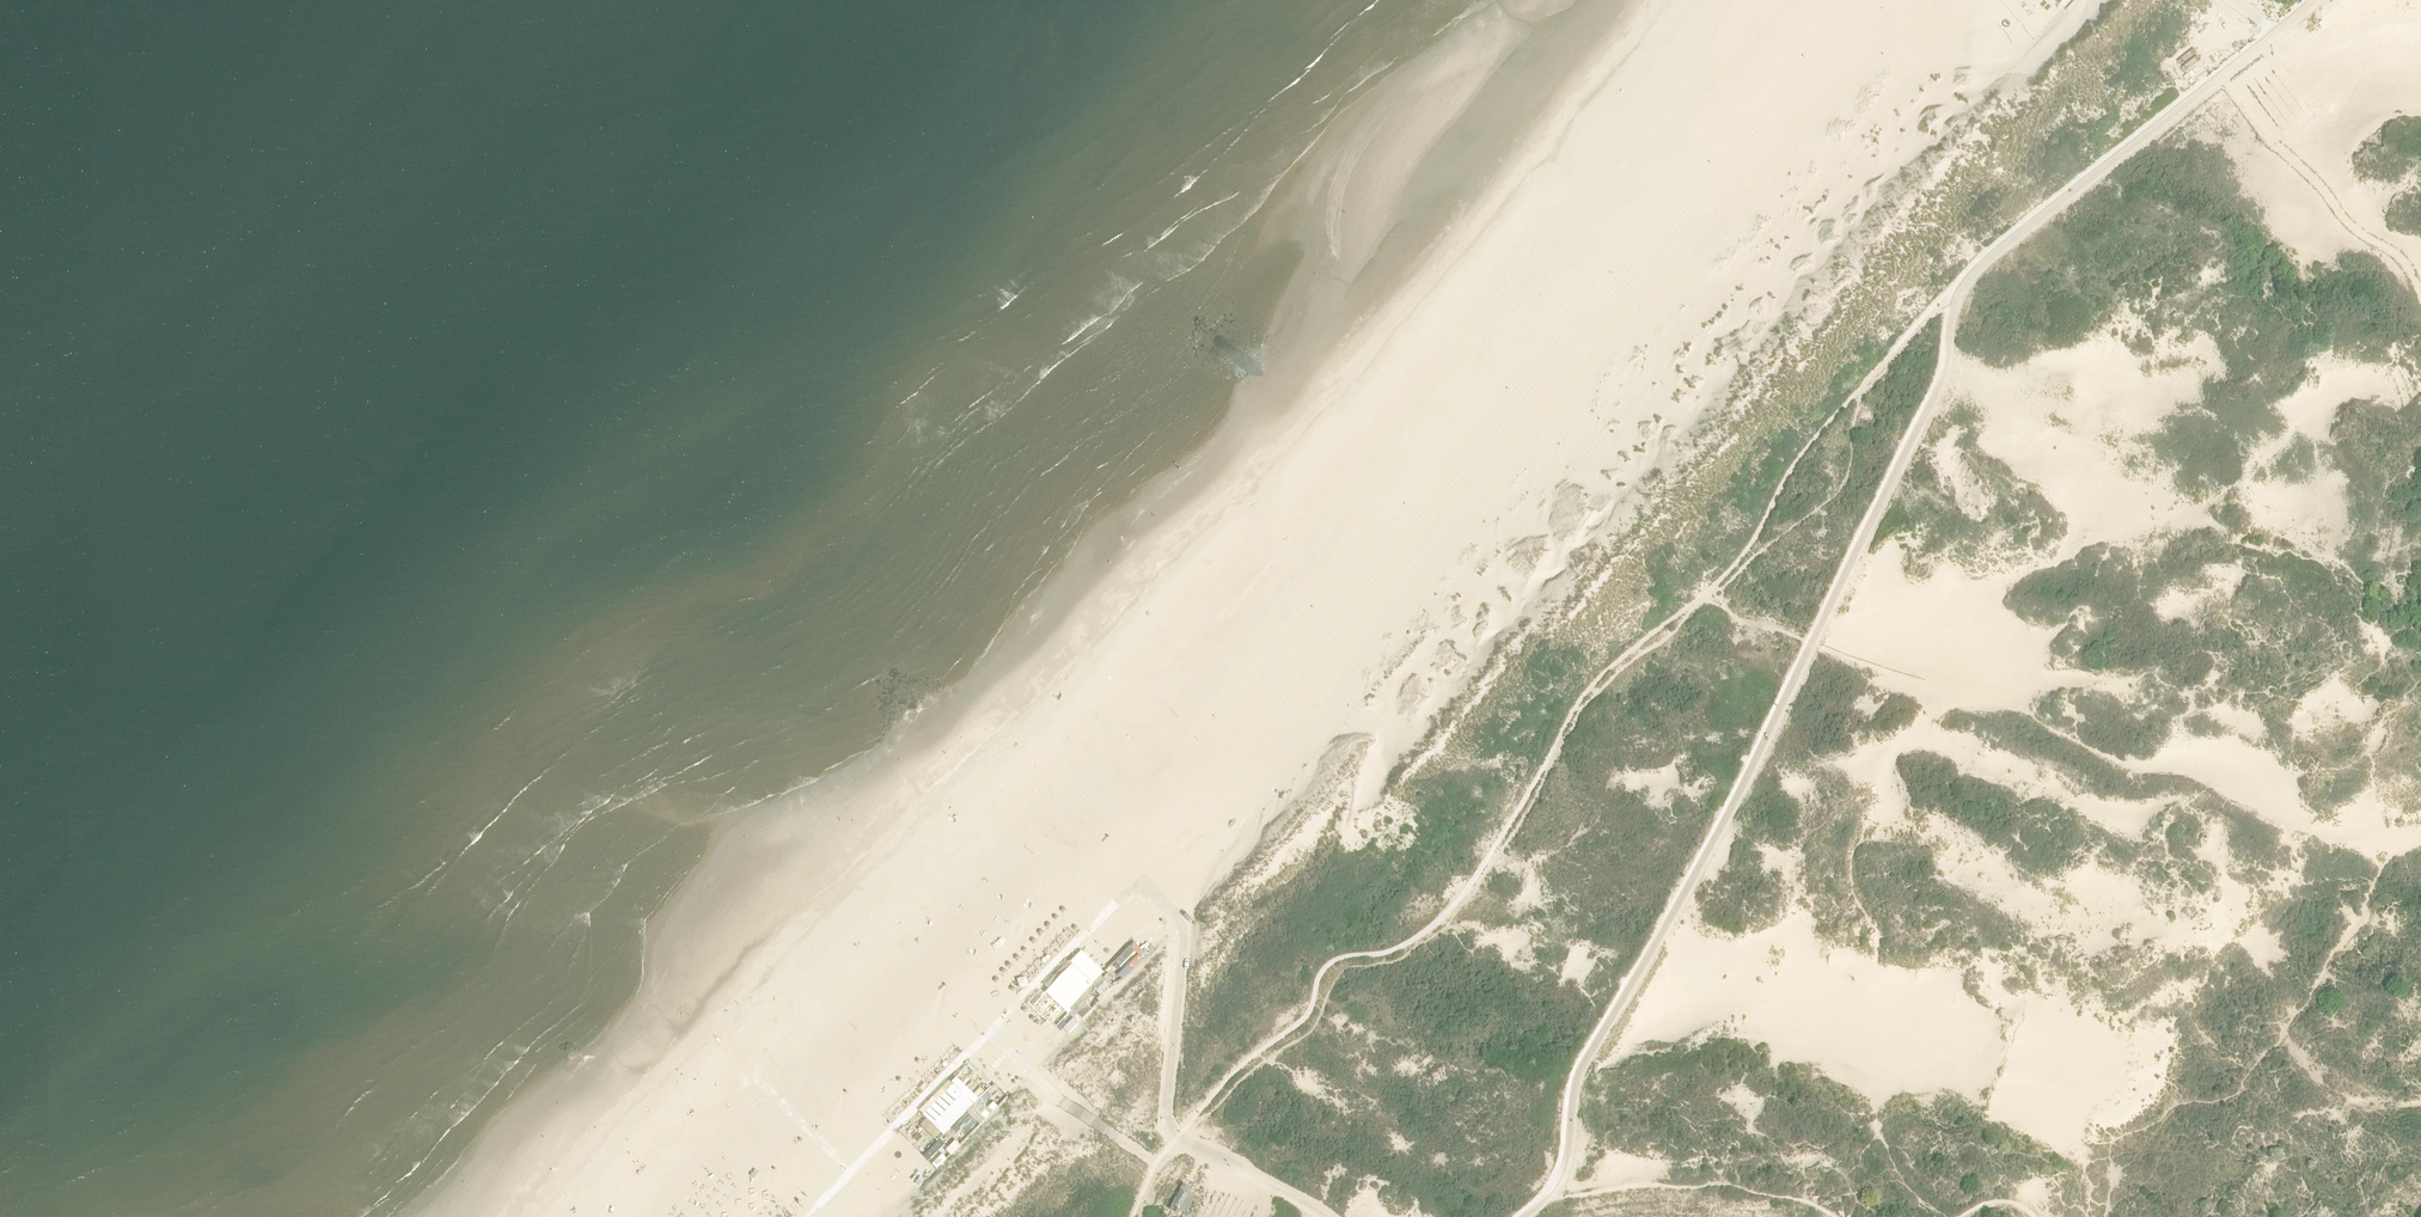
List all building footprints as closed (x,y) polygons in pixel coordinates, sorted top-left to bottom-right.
[(1076,1021),(1101,995),(1076,971),(1051,996),(1076,1021)] [(985,1124),(1021,1087),(994,1062),(958,1098),(954,1094),(920,1126),(956,1162),(988,1128),(985,1124)] [(1862,1114),(1851,1114),(1851,1123),(1853,1123),(1853,1119),(1859,1120),(1859,1123),(1862,1123),(1862,1114)] [(900,1182),(930,1151),(915,1137),(885,1167),(900,1182)] [(1181,1189),(1171,1207),(1178,1210),(1187,1192),(1181,1189)]
